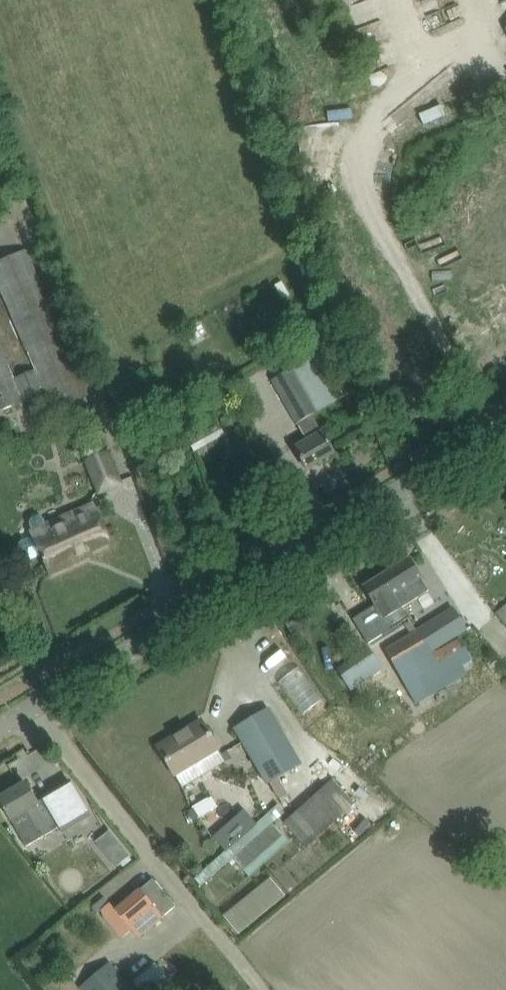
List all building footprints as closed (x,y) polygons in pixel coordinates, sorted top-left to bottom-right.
[(389,0),(366,0),(372,17),(393,11),(389,0)] [(44,392),(51,410),(89,394),(28,250),(0,262),(0,290),(34,370),(16,379),(0,342),(0,410),(44,392)] [(273,380),(298,423),(355,390),(336,358),(319,368),(312,357),(273,380)] [(321,432),(294,448),(307,470),(334,454),(321,432)] [(116,484),(106,455),(90,461),(100,489),(116,484)] [(21,541),(19,550),(21,556),(29,559),(42,554),(50,573),(76,561),(74,557),(108,542),(92,505),(46,525),(43,517),(38,515),(32,517),(30,523),(33,530),(32,531),(34,536),(21,541)] [(379,577),(385,585),(391,595),(393,595),(401,609),(429,592),(420,578),(420,577),(408,559),(379,577)] [(391,595),(385,585),(379,577),(363,586),(390,629),(407,618),(401,609),(393,595),(391,595)] [(505,627),(505,605),(495,614),(505,627)] [(424,625),(416,630),(431,653),(439,648),(454,639),(440,615),(424,625)] [(287,625),(293,635),(302,629),(297,620),(287,625)] [(416,630),(384,650),(418,704),(465,675),(464,673),(448,647),(433,656),(431,653),(416,630)] [(338,669),(356,696),(387,675),(369,648),(338,669)] [(267,784),(301,763),(268,708),(234,729),(267,784)] [(182,788),(225,761),(201,720),(157,746),(182,788)] [(293,780),(301,795),(321,785),(313,770),(293,780)] [(285,822),(306,846),(354,804),(333,780),(285,822)] [(0,797),(0,802),(8,815),(11,820),(26,845),(40,837),(60,825),(63,831),(91,816),(71,782),(44,798),(37,802),(25,782),(0,797)] [(195,879),(201,886),(233,858),(249,876),(288,842),(272,823),(285,812),(278,805),(195,879)] [(244,809),(213,837),(225,851),(257,823),(244,809)] [(107,836),(95,844),(112,864),(123,856),(107,836)] [(236,909),(253,929),(300,890),(284,870),(236,909)] [(176,906),(155,881),(153,879),(116,909),(104,895),(91,907),(96,913),(98,912),(121,938),(132,928),(139,937),(176,906)] [(109,961),(79,986),(82,989),(134,989),(109,961)]
